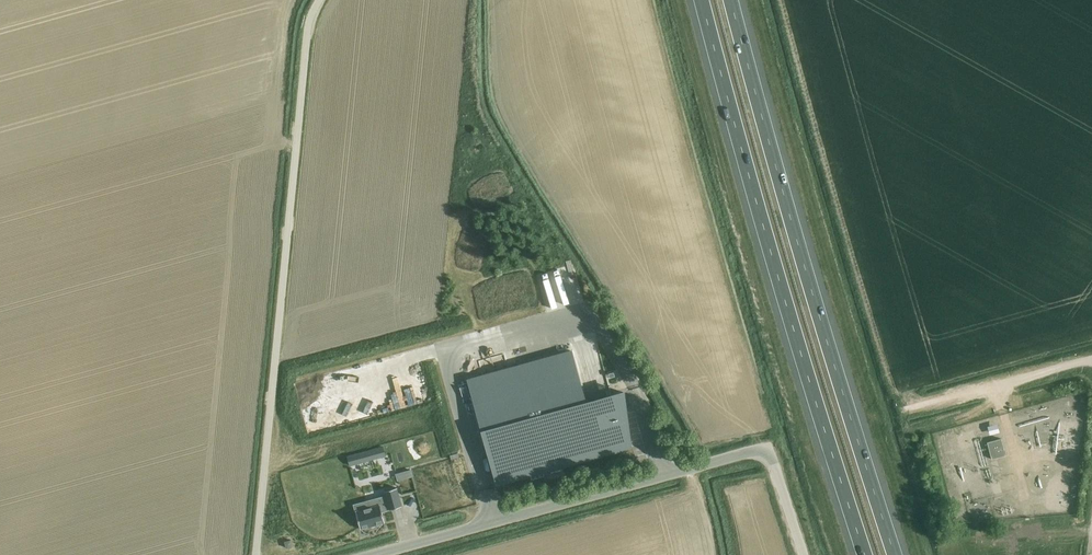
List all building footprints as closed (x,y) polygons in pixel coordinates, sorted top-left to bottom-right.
[(544,274),(539,275),(542,293),(547,293),(544,274)] [(570,350),(468,379),(498,485),(631,448),(621,413),(626,411),(623,392),(585,403),(570,350)] [(378,358),(371,359),(372,367),(379,366),(378,358)] [(401,402),(418,401),(418,384),(401,385),(401,402)] [(997,422),(987,424),(988,433),(998,431),(997,422)] [(987,442),(991,459),(1005,455),(1001,438),(987,442)] [(375,449),(374,449),(377,458),(386,456),(383,447),(375,449)] [(356,454),(347,457),(350,466),(359,463),(356,454)] [(411,470),(396,474),(398,481),(413,477),(411,470)] [(354,504),(360,528),(383,522),(381,512),(401,507),(396,489),(384,492),(385,495),(388,494),(388,497),(386,497),(386,500),(363,506),(362,502),(354,504)]
